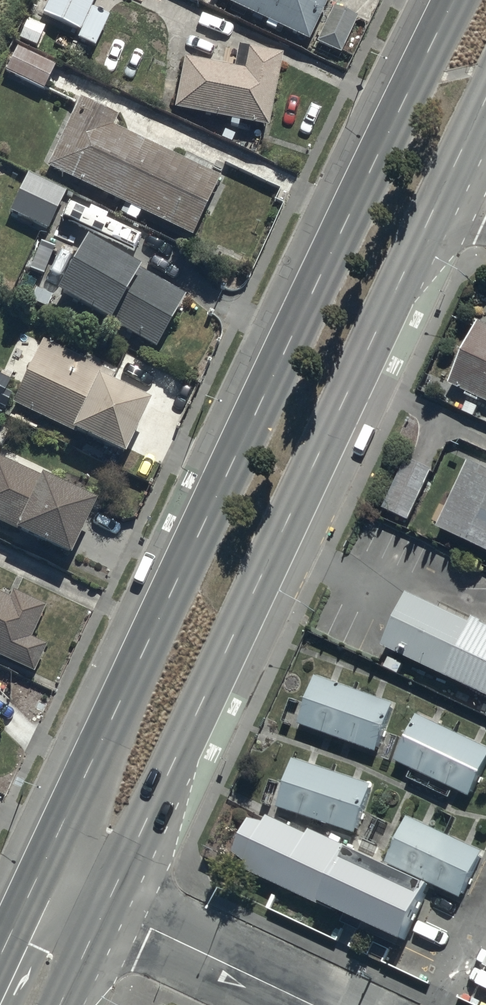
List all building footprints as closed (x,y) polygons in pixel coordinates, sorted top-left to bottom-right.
[(42,16),(78,32),(74,40),(95,50),(109,19),(90,11),(95,0),(49,0),(42,16)] [(224,0),(223,2),(265,23),(263,27),(276,34),(278,29),(307,43),(327,0),(224,0)] [(329,8),(313,43),(341,56),(357,21),(329,8)] [(17,49),(5,71),(44,92),(56,70),(17,49)] [(181,58),(171,110),(268,130),(282,59),(237,50),(237,51),(228,49),(225,67),(181,58)] [(219,180),(110,128),(114,119),(79,102),(46,170),(190,239),(219,180)] [(28,174),(8,212),(47,233),(67,194),(28,174)] [(83,244),(54,297),(156,351),(184,299),(83,244)] [(478,322),(448,384),(485,402),(485,325),(478,322)] [(68,435),(123,461),(148,409),(108,390),(113,378),(41,344),(13,404),(70,431),(68,435)] [(0,377),(0,409),(5,411),(12,396),(6,392),(10,382),(0,377)] [(380,509),(408,522),(432,471),(403,458),(380,509)] [(0,461),(0,528),(70,562),(97,508),(0,461)] [(436,529),(485,553),(485,473),(467,464),(436,529)] [(34,676),(48,649),(30,641),(46,610),(12,593),(8,602),(0,597),(0,660),(34,676)] [(407,595),(382,649),(485,697),(485,628),(471,621),(469,624),(407,595)] [(314,679),(298,728),(376,755),(392,706),(314,679)] [(393,763),(469,799),(485,763),(485,751),(415,718),(393,763)] [(372,787),(292,761),(276,809),(356,836),(372,787)] [(252,808),(250,834),(236,863),(407,942),(431,890),(252,808)] [(483,856),(406,819),(385,864),(462,900),(483,856)]
